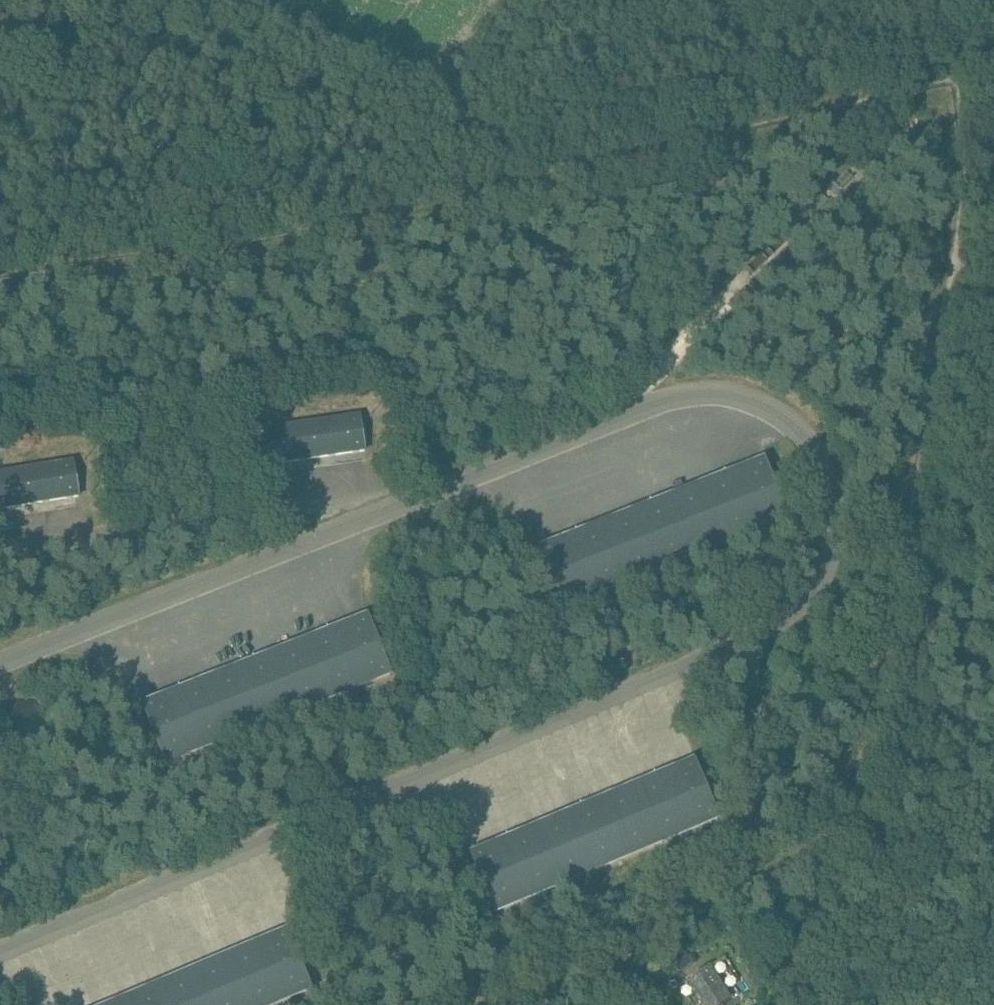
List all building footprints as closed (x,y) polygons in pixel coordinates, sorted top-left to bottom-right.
[(266,428),(271,466),(367,452),(361,414),(266,428)] [(765,458),(538,548),(563,611),(790,521),(765,458)] [(81,498),(75,460),(0,473),(0,511),(81,498)] [(166,766),(393,677),(368,614),(141,703),(166,766)] [(695,758),(470,852),(496,915),(721,821),(695,758)] [(288,929),(106,1004),(281,1004),(314,991),(288,929)] [(704,1004),(729,1004),(738,999),(717,964),(689,980),(704,1004)]
